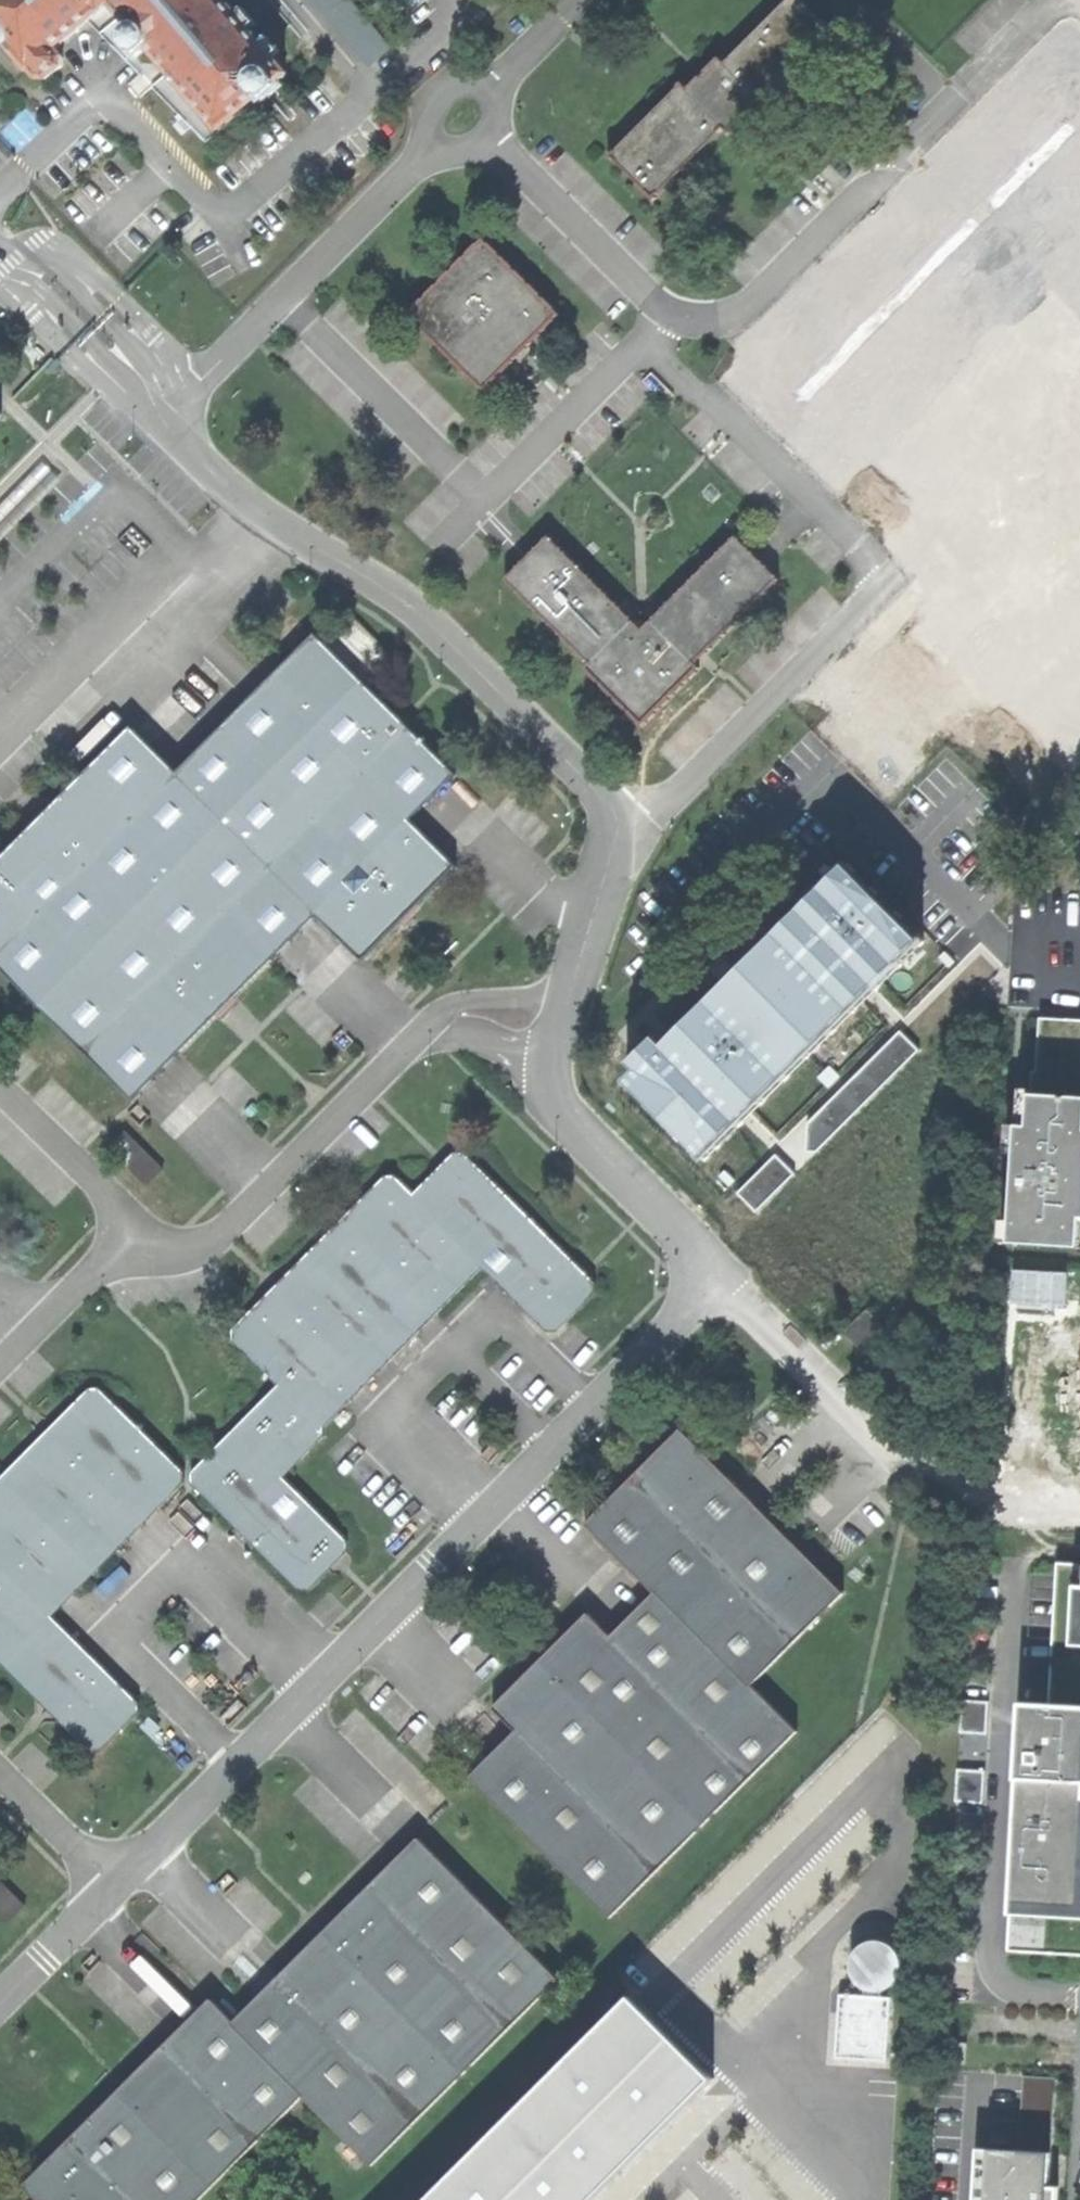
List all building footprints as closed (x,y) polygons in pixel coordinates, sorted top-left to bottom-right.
[(206,142),(258,98),(261,102),(281,86),(277,81),(286,74),(222,0),(0,0),(0,36),(30,71),(32,70),(40,79),(47,79),(61,68),(62,59),(54,50),(89,21),(206,142)] [(762,116),(834,44),(791,1),(718,73),(711,66),(684,93),(678,88),(605,161),(649,206),(720,136),(724,140),(741,123),(755,109),(762,116)] [(1067,51),(989,126),(1026,164),(1017,173),(1038,194),(1049,184),(1079,216),(1079,64),(1067,51)] [(456,115),(456,119),(457,122),(459,125),(462,127),(466,127),(469,126),(472,123),(474,120),(474,116),(472,113),(469,110),(466,109),(463,109),(460,110),(458,112),(456,115)] [(479,248),(404,325),(482,401),(520,361),(555,324),(479,248)] [(873,449),(977,558),(913,623),(1054,762),(1079,745),(1079,336),(1038,291),(873,449)] [(872,297),(797,372),(872,446),(946,371),(872,297)] [(709,654),(775,587),(731,543),(642,633),(637,632),(631,631),(544,546),(501,590),(584,674),(580,679),(638,735),(696,677),(692,671),(709,654)] [(0,862),(0,969),(133,1101),(224,1009),(290,942),(318,914),(365,960),(411,914),(458,866),(411,820),(458,773),(317,633),(239,712),(180,772),(135,726),(65,797),(47,815),(32,831),(0,862)] [(23,822),(32,831),(47,815),(39,807),(23,822)] [(821,892),(839,873),(835,869),(817,888),(821,892)] [(846,870),(839,873),(821,892),(666,1053),(657,1044),(642,1060),(629,1075),(634,1080),(623,1091),(703,1169),(740,1133),(902,971),(923,948),(855,880),(855,876),(848,870),(846,870)] [(930,999),(902,971),(740,1133),(770,1161),(930,999)] [(1043,1018),(1040,1072),(1035,1072),(1034,1093),(1079,1096),(1079,1020),(1043,1018)] [(1034,1093),(1032,1124),(1012,1123),(1011,1139),(1010,1153),(1018,1154),(1014,1217),(1005,1217),(1004,1243),(1079,1247),(1079,1096),(1034,1093)] [(111,1149),(149,1187),(165,1171),(127,1133),(111,1149)] [(778,1155),(743,1192),(761,1209),(796,1172),(778,1155)] [(591,1294),(592,1288),(534,1230),(466,1161),(456,1160),(434,1181),(413,1201),(392,1181),(376,1183),(351,1208),(267,1290),(228,1328),(229,1345),(271,1387),(231,1427),(190,1469),(187,1484),(295,1590),(309,1591),(342,1557),(341,1544),(277,1478),(318,1438),(319,1425),(477,1270),(540,1333),(545,1334),(551,1331),(591,1294)] [(843,1337),(861,1355),(884,1332),(866,1315),(843,1337)] [(136,1714),(136,1703),(48,1616),(180,1483),(180,1472),(96,1389),(86,1389),(0,1476),(0,1664),(87,1751),(99,1751),(136,1714)] [(468,1773),(609,1917),(794,1729),(750,1684),(838,1594),(744,1500),(673,1431),(577,1530),(646,1597),(611,1632),(587,1610),(534,1662),(492,1703),(515,1728),(492,1751),(468,1773)] [(1008,1952),(1079,1956),(1079,1563),(1058,1561),(1057,1575),(1032,1573),(1025,1701),(1049,1702),(1049,1704),(1022,1702),(1022,1703),(1008,1952)] [(964,1801),(990,1800),(989,1700),(963,1700),(964,1801)] [(371,2166),(558,1979),(418,1837),(270,1983),(234,2019),(211,1997),(24,2185),(39,2199),(199,2199),(302,2096),(371,2166)] [(13,1923),(28,1908),(0,1880),(0,1911),(13,1923)] [(837,2059),(889,2063),(895,1988),(900,1989),(903,1948),(859,1945),(855,1994),(842,1993),(837,2059)] [(715,2079),(632,1996),(427,2199),(593,2199),(715,2079)] [(975,2199),(1058,2199),(1059,2187),(1049,2186),(1049,2181),(1050,2182),(1056,2078),(1024,2076),(1019,2151),(991,2149),(990,2149),(978,2148),(975,2199)]
